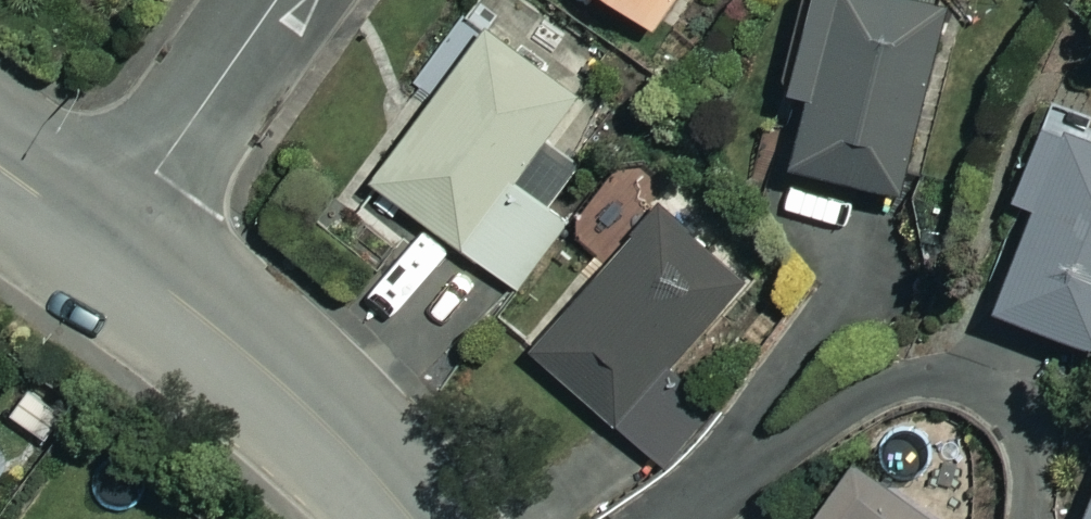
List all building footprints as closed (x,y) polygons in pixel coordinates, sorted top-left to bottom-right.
[(654,26),(672,0),(616,0),(654,26)] [(918,0),(811,0),(787,86),(808,92),(788,163),(897,193),(948,8),(918,0)] [(575,95),(466,15),(418,81),(436,94),(371,182),(516,289),(567,220),(512,179),(575,95)] [(1045,119),(1013,198),(1033,206),(993,307),(1090,345),(1090,137),(1045,119)] [(749,278),(661,203),(533,353),(661,463),(714,402),(673,367),(749,278)] [(854,459),(815,514),(811,518),(937,518),(854,459)] [(1080,518),(1090,518),(1090,490),(1080,518)]
